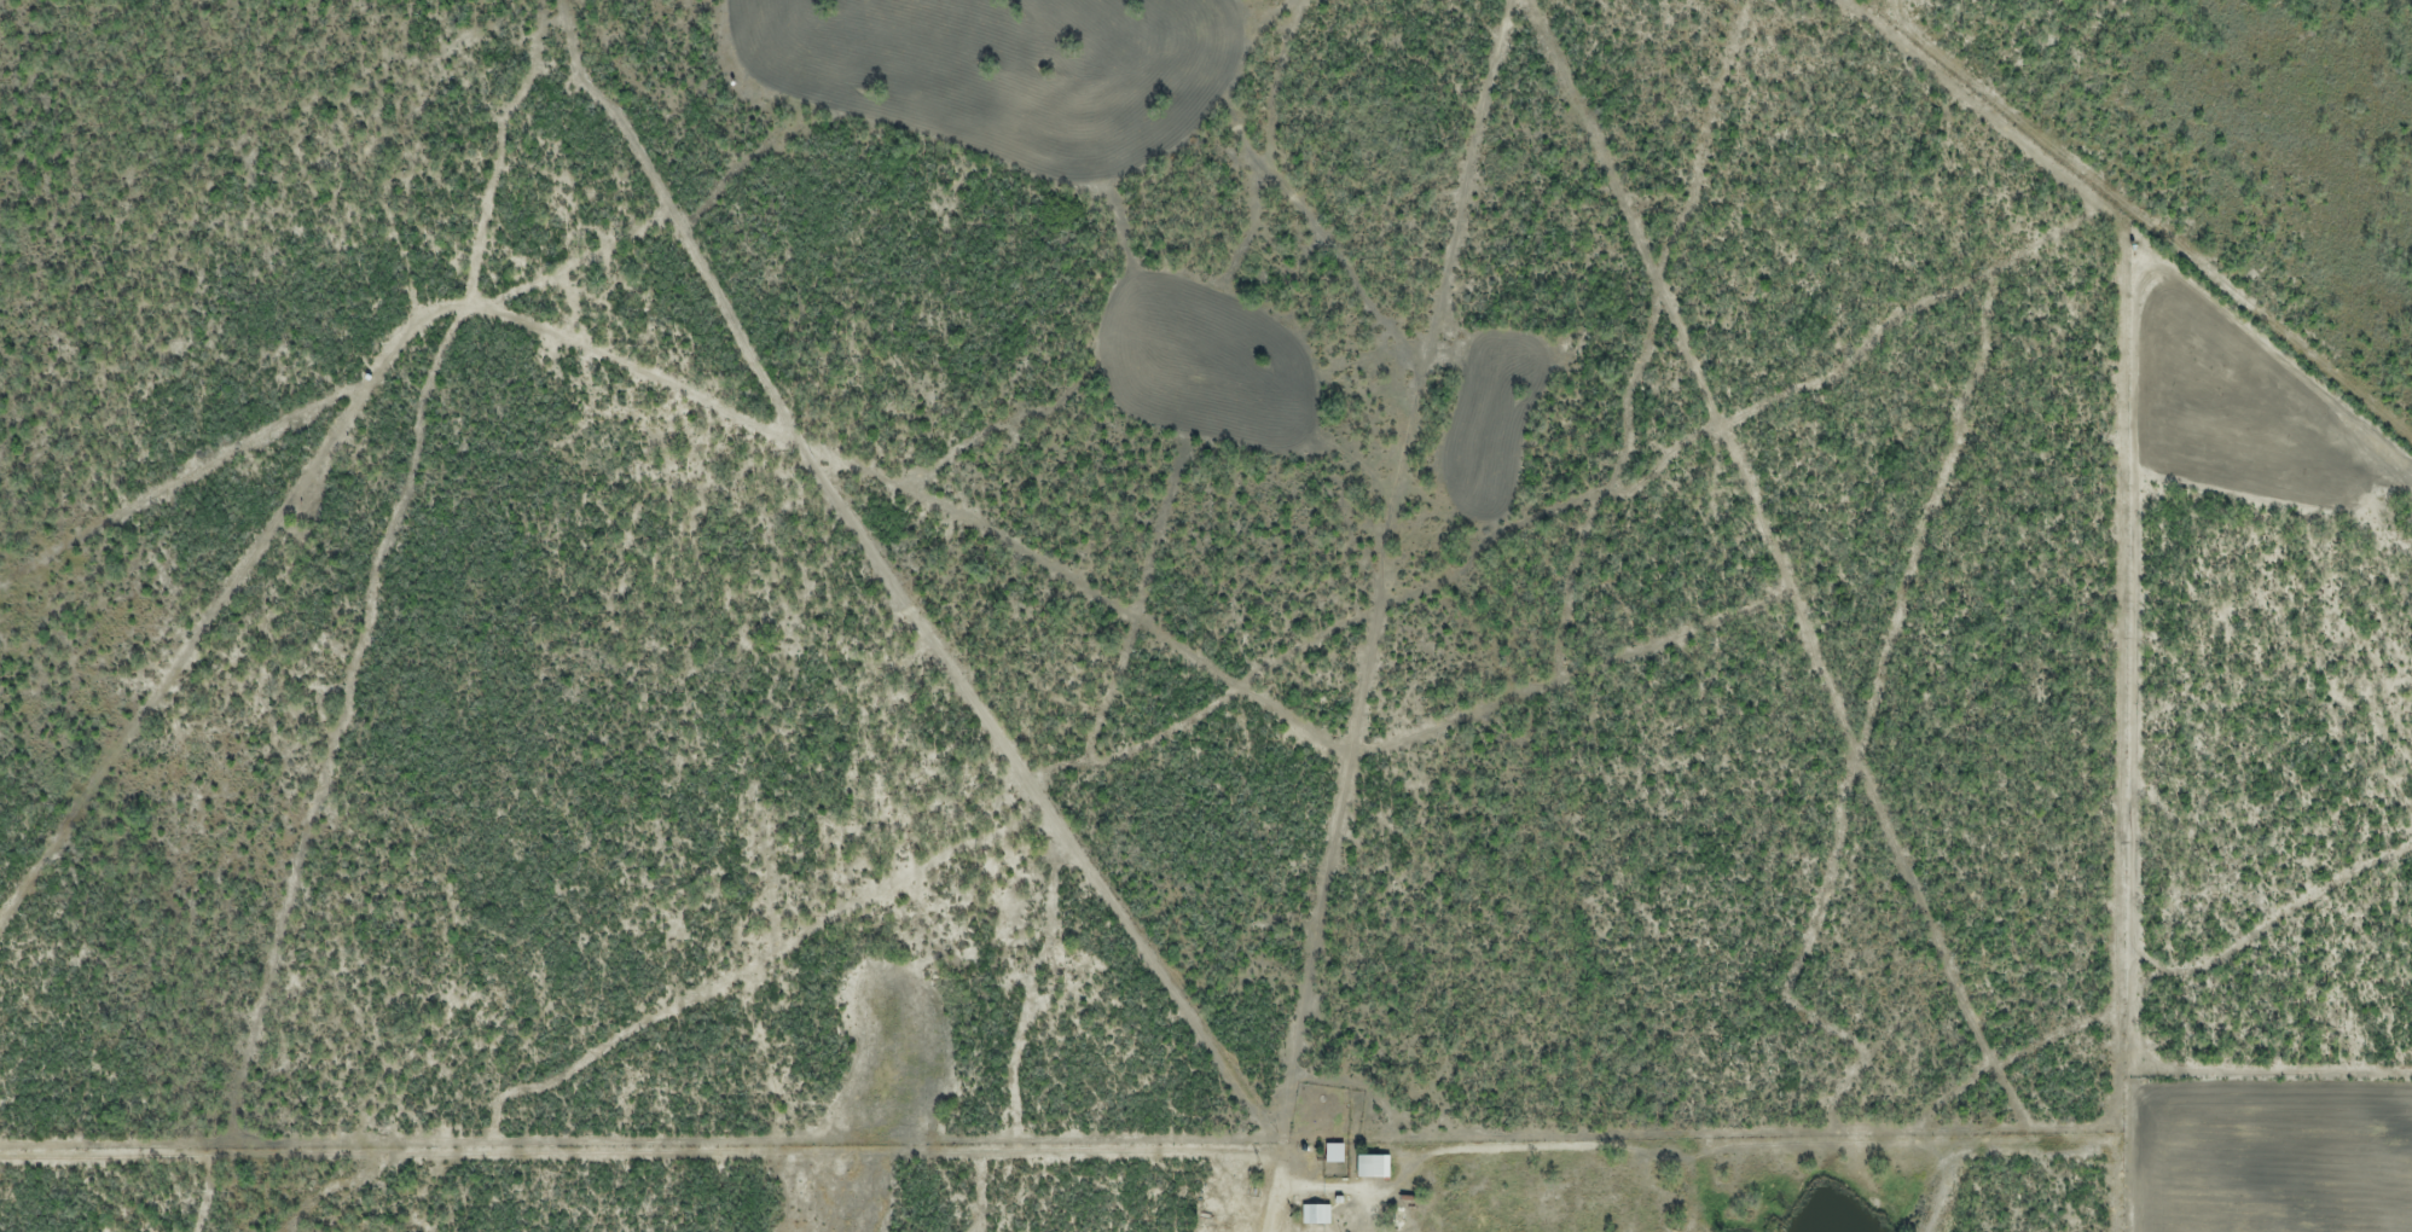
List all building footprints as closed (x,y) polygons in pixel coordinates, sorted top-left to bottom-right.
[(1390,1158),(1358,1158),(1358,1180),(1390,1180),(1390,1158)] [(1331,1207),(1303,1207),(1303,1227),(1331,1227),(1331,1207)]
